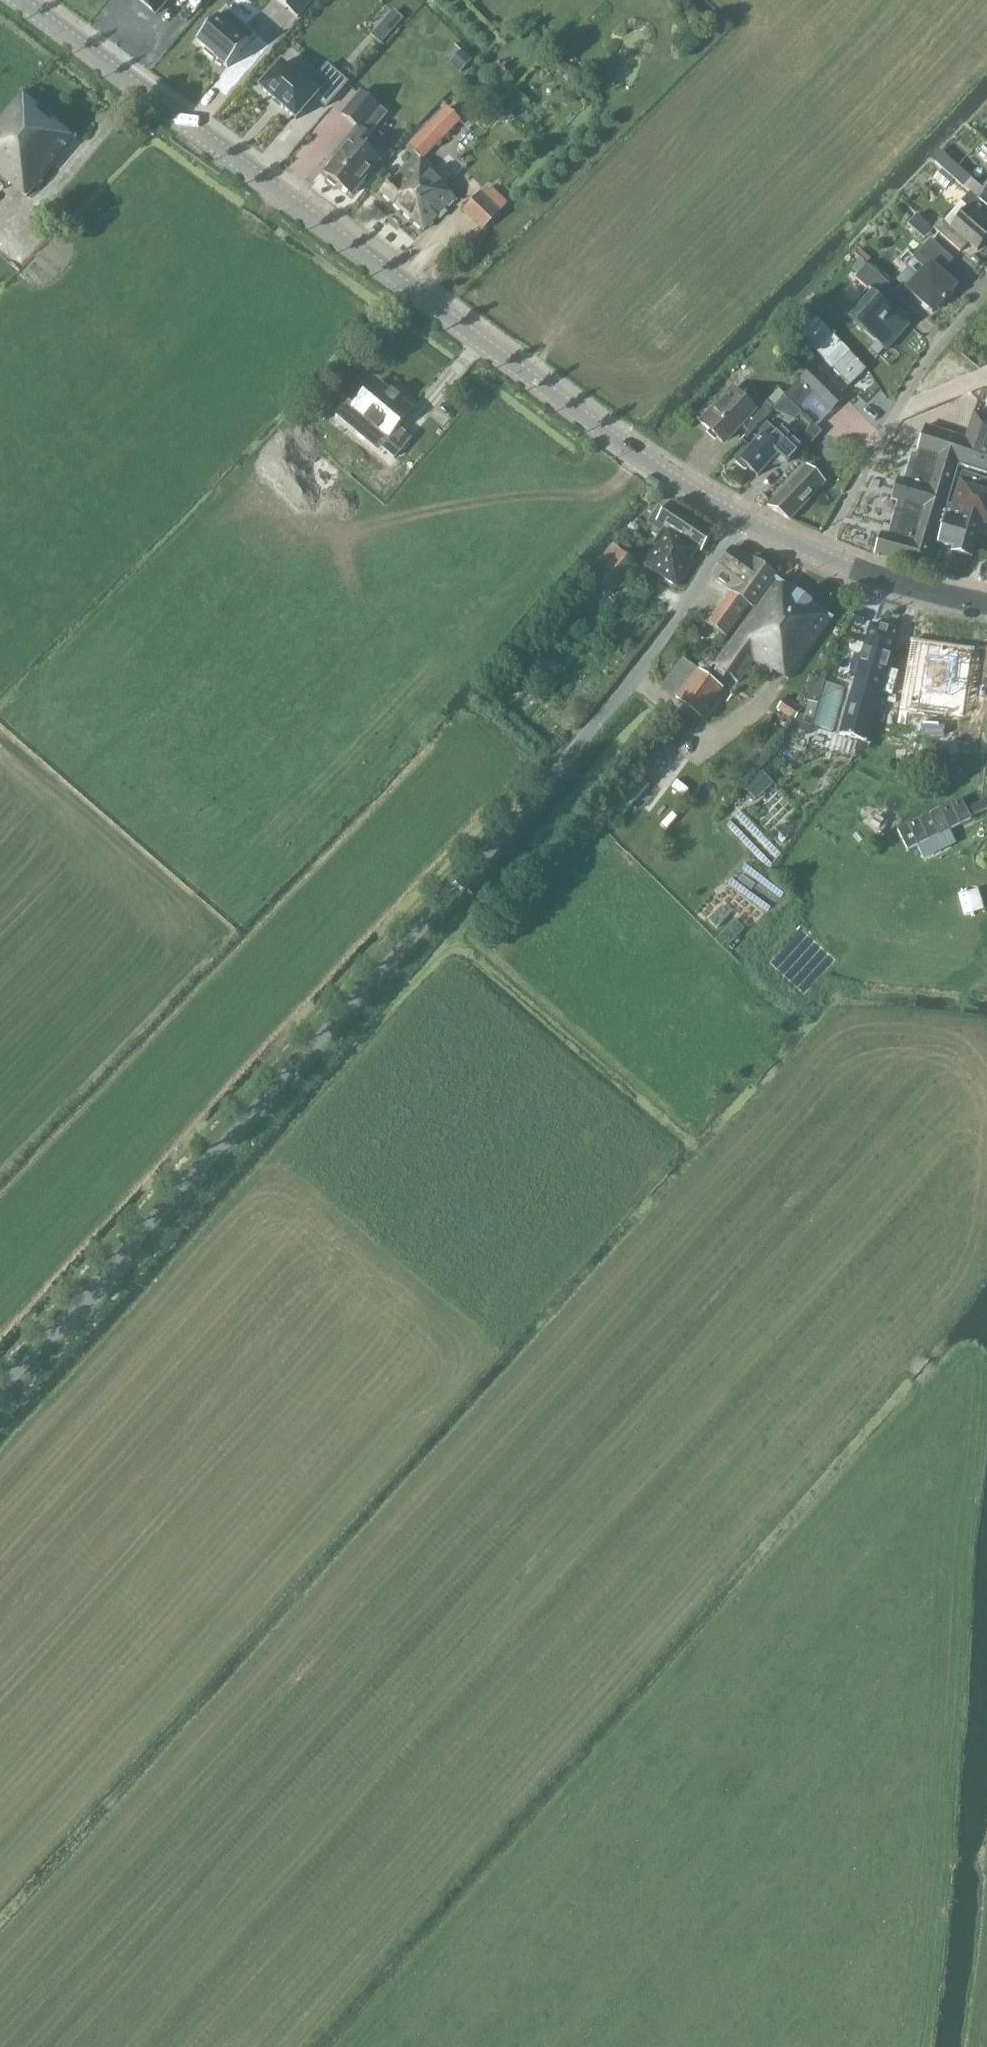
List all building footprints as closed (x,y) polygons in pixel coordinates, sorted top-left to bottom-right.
[(155,15),(169,0),(138,0),(155,15)] [(298,18),(314,0),(277,0),(298,18)] [(198,42),(228,68),(249,44),(248,44),(254,38),(256,35),(227,9),(219,18),(218,18),(216,20),(198,42)] [(394,12),(386,21),(395,29),(403,20),(394,12)] [(462,68),(470,57),(459,48),(451,60),(462,68)] [(262,89),(264,91),(274,100),(276,102),(276,101),(280,105),(282,106),(281,107),(283,108),(295,118),(295,119),(297,120),(298,118),(316,98),(327,107),(348,83),(328,66),(327,67),(309,88),(293,74),(286,67),(282,64),(262,87),(262,86),(260,88),(262,89)] [(410,80),(409,92),(425,94),(426,81),(410,80)] [(0,119),(0,178),(10,186),(12,184),(26,197),(76,138),(23,92),(0,119)] [(335,187),(340,185),(352,195),(380,161),(368,151),(376,141),(370,136),(388,114),(362,93),(343,115),(358,128),(337,153),(340,155),(325,173),(329,176),(328,181),(335,187)] [(416,154),(380,192),(424,232),(456,197),(453,194),(456,192),(449,184),(450,183),(423,159),(460,121),(446,108),(408,146),(416,154)] [(986,208),(986,186),(984,190),(971,180),(964,188),(970,193),(977,199),(986,208)] [(462,212),(483,232),(501,213),(500,212),(508,203),(492,188),(489,191),(487,188),(481,194),(481,193),(462,212)] [(977,199),(970,193),(945,220),(942,218),(933,228),(961,252),(969,243),(978,251),(986,241),(986,208),(977,199)] [(923,236),(934,226),(917,210),(907,220),(923,236)] [(924,269),(907,288),(933,312),(956,287),(941,274),(954,260),(931,239),(913,258),(924,269)] [(873,295),(852,319),(886,352),(909,325),(885,304),(897,291),(867,266),(855,280),(873,295)] [(867,370),(817,318),(800,335),(850,387),(867,370)] [(813,368),(785,397),(798,410),(814,393),(832,411),(844,399),(813,368)] [(376,381),(354,407),(366,417),(358,427),(370,437),(368,440),(378,448),(380,445),(395,458),(412,438),(398,426),(412,408),(400,398),(402,394),(400,394),(395,389),(394,388),(394,387),(389,392),(376,381)] [(773,407),(766,401),(763,404),(749,390),(743,396),(733,386),(700,422),(723,444),(740,426),(748,434),(773,407)] [(875,555),(874,556),(928,571),(937,543),(952,547),(951,551),(973,557),(982,524),(986,525),(986,416),(974,411),(966,437),(963,437),(927,425),(918,453),(913,452),(888,536),(882,534),(875,555)] [(743,450),(735,458),(735,462),(743,470),(746,470),(748,468),(757,477),(771,463),(774,466),(777,466),(782,460),(787,464),(803,447),(804,446),(799,441),(783,427),(778,433),(768,423),(760,431),(760,435),(762,437),(748,452),(746,450),(743,450)] [(806,464),(766,507),(790,522),(826,483),(806,464)] [(658,521),(669,528),(700,547),(703,549),(714,532),(669,503),(658,521)] [(693,558),(700,547),(669,528),(646,564),(680,586),(696,560),(693,558)] [(586,575),(610,596),(637,567),(614,545),(586,575)] [(732,642),(777,579),(776,578),(778,576),(763,565),(750,556),(749,558),(733,546),(710,578),(729,592),(706,623),(725,637),(732,642)] [(732,642),(714,665),(738,684),(754,663),(771,675),(774,671),(787,681),(833,618),(777,579),(732,642)] [(868,742),(874,721),(879,703),(898,632),(871,624),(862,657),(855,655),(851,671),(858,673),(841,734),(868,742)] [(965,712),(973,650),(911,642),(900,706),(965,712)] [(714,665),(706,658),(704,662),(698,670),(682,658),(660,687),(676,699),(675,700),(687,709),(701,719),(724,688),(706,675),(714,665)] [(508,694),(515,685),(509,679),(501,687),(508,694)] [(809,702),(803,725),(813,728),(813,726),(833,732),(846,688),(825,682),(826,681),(825,681),(818,705),(809,702)] [(786,698),(777,710),(795,722),(803,710),(786,698)] [(730,915),(716,935),(730,945),(744,926),(730,915)]
